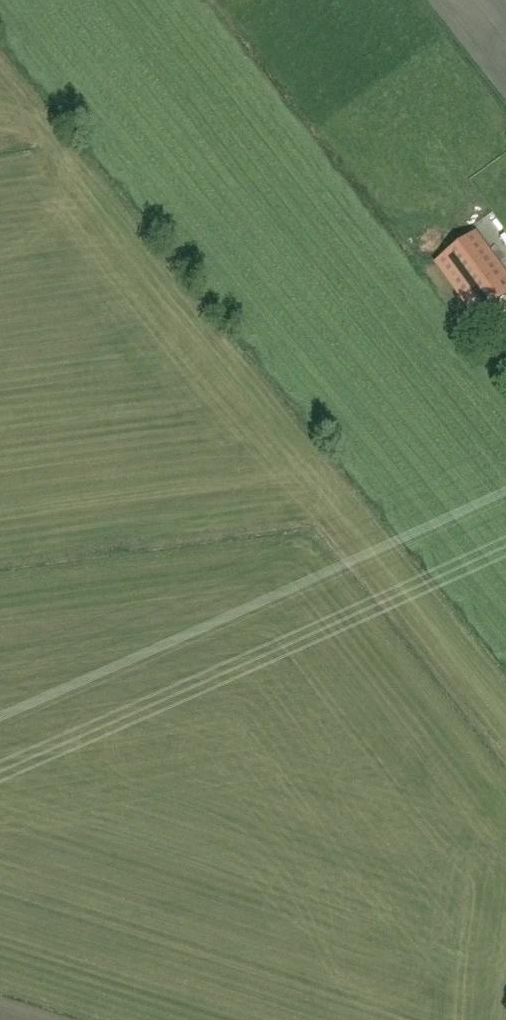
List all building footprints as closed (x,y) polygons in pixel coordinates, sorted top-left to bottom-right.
[(436,265),(475,319),(505,297),(505,287),(472,239),(436,265)]
